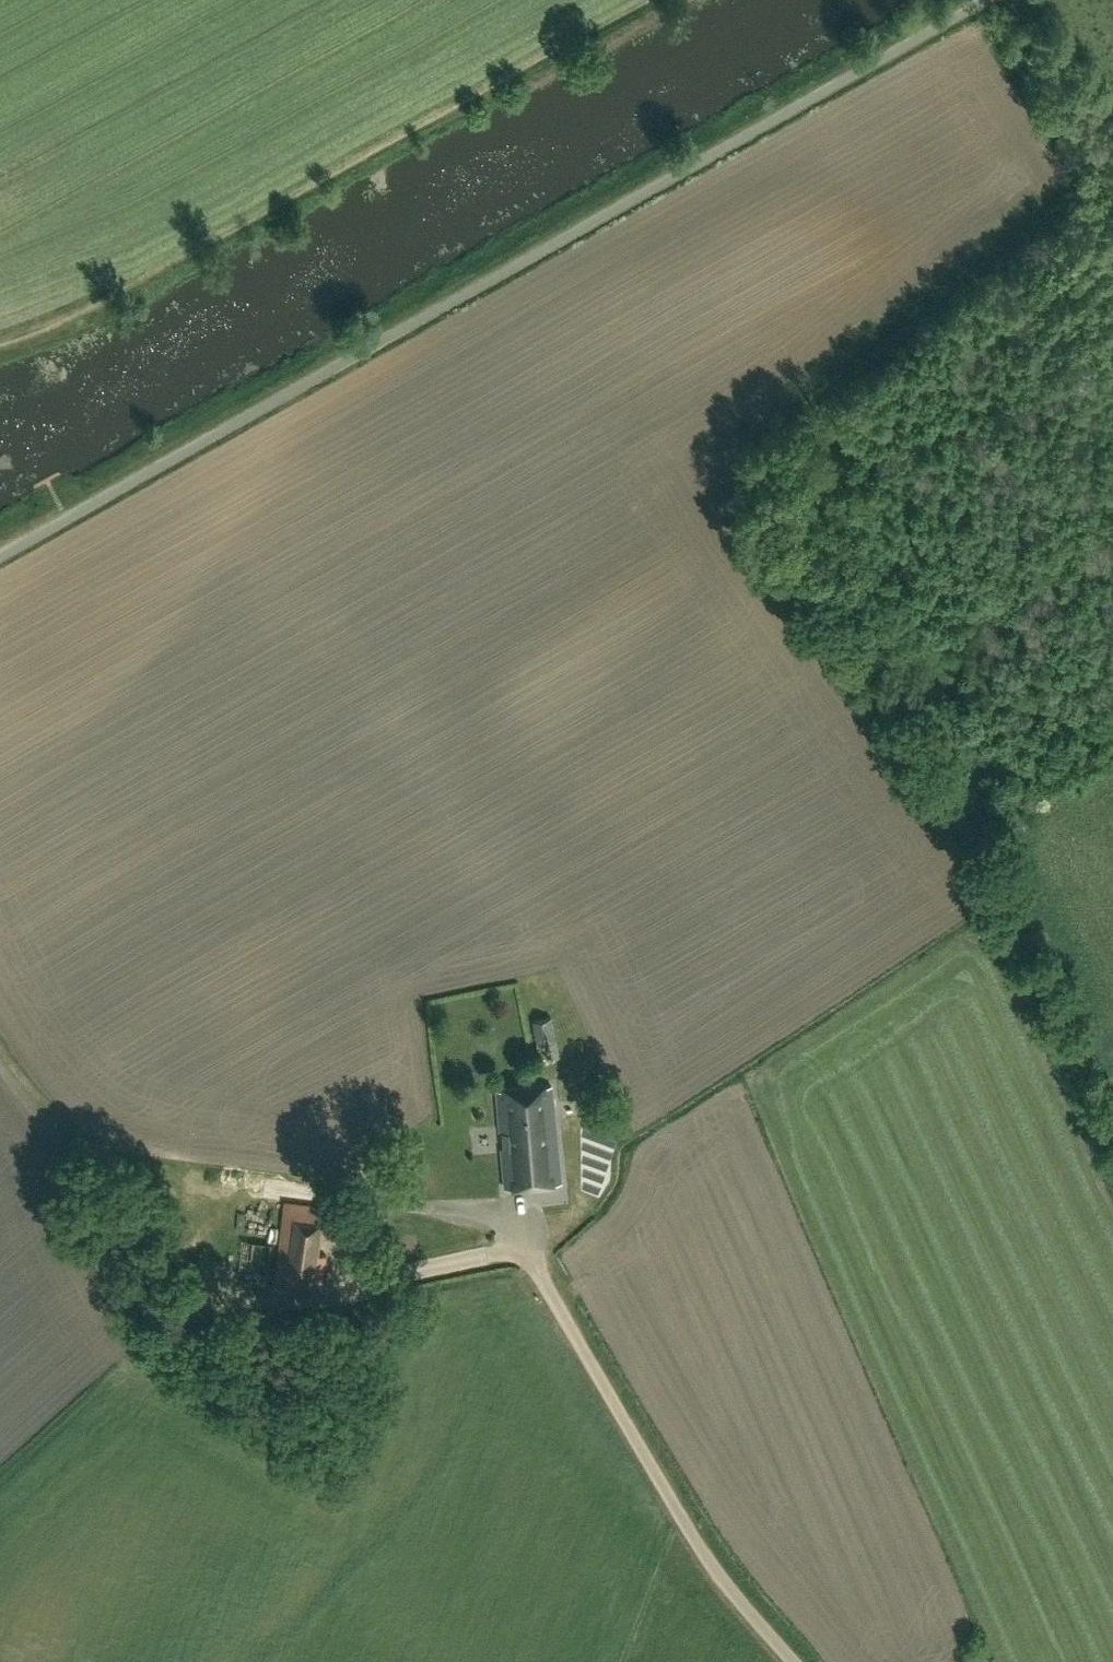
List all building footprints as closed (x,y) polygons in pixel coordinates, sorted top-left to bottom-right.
[(540,1060),(560,1054),(552,1016),(532,1021),(540,1060)] [(505,1188),(562,1182),(551,1085),(497,1090),(505,1188)] [(329,1237),(333,1208),(285,1202),(281,1231),(285,1231),(283,1245),(279,1245),(274,1277),(321,1284),(326,1252),(318,1250),(320,1236),(329,1237)]
